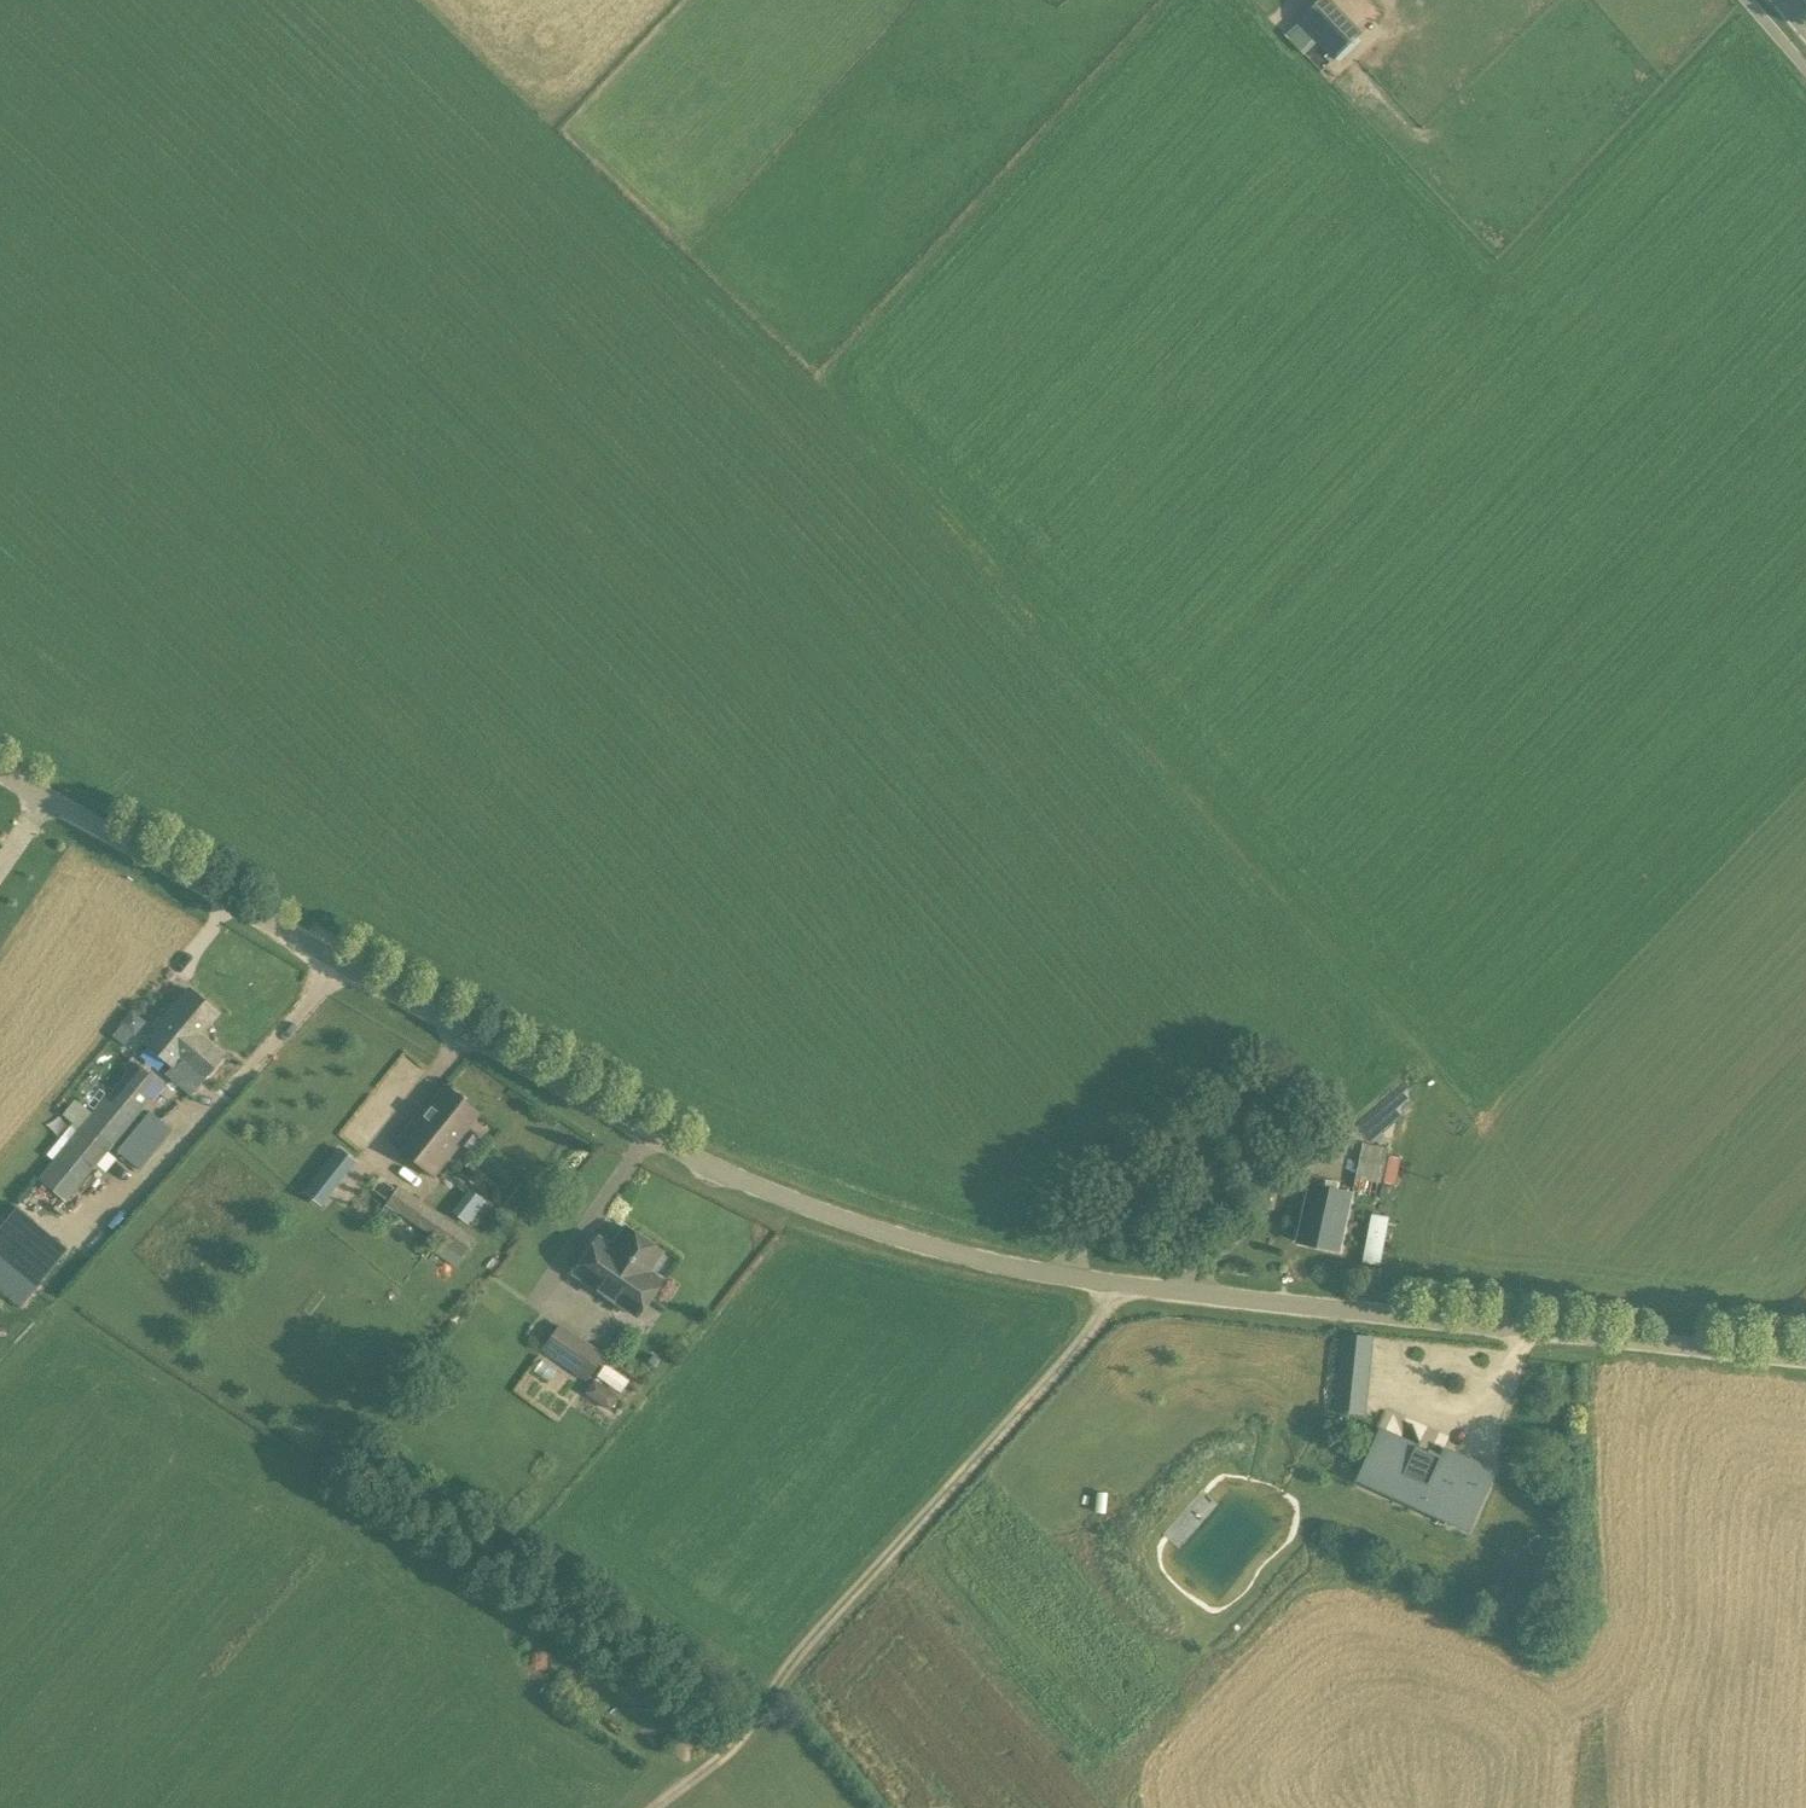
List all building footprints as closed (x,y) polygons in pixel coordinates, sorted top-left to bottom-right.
[(1297,21),(1333,61),(1363,33),(1333,0),(1320,0),(1297,21)] [(188,988),(144,1042),(174,1066),(179,1059),(202,1078),(224,1052),(201,1033),(218,1012),(188,988)] [(154,1078),(133,1060),(37,1178),(65,1201),(95,1166),(89,1161),(97,1152),(102,1156),(150,1101),(142,1094),(154,1078)] [(454,1143),(478,1112),(445,1085),(420,1116),(417,1114),(393,1144),(434,1176),(457,1146),(454,1143)] [(149,1110),(122,1143),(145,1162),(166,1136),(154,1127),(160,1119),(149,1110)] [(312,1181),(329,1195),(356,1162),(339,1148),(312,1181)] [(1360,1159),(1353,1195),(1377,1201),(1385,1164),(1383,1163),(1360,1159)] [(462,1255),(474,1237),(422,1202),(381,1173),(379,1175),(364,1197),(382,1209),(386,1203),(440,1240),(462,1255)] [(1309,1185),(1298,1241),(1341,1250),(1353,1194),(1350,1193),(1309,1185)] [(467,1224),(485,1202),(469,1189),(451,1212),(467,1224)] [(0,1231),(0,1251),(38,1285),(71,1248),(23,1205),(0,1231)] [(572,1272),(635,1315),(659,1279),(647,1270),(660,1250),(624,1226),(611,1246),(596,1236),(572,1272)] [(21,1306),(33,1290),(37,1285),(0,1255),(0,1289),(21,1306)] [(540,1349),(586,1380),(605,1352),(559,1321),(542,1346),(540,1349)] [(1343,1333),(1335,1410),(1365,1413),(1372,1336),(1343,1333)] [(593,1378),(583,1392),(591,1397),(601,1384),(593,1378)] [(1487,1477),(1440,1456),(1429,1451),(1428,1452),(1416,1447),(1412,1454),(1382,1439),(1368,1470),(1407,1488),(1404,1494),(1427,1505),(1430,1499),(1468,1517),(1487,1477)] [(1507,1462),(1502,1472),(1540,1490),(1545,1480),(1507,1462)]
